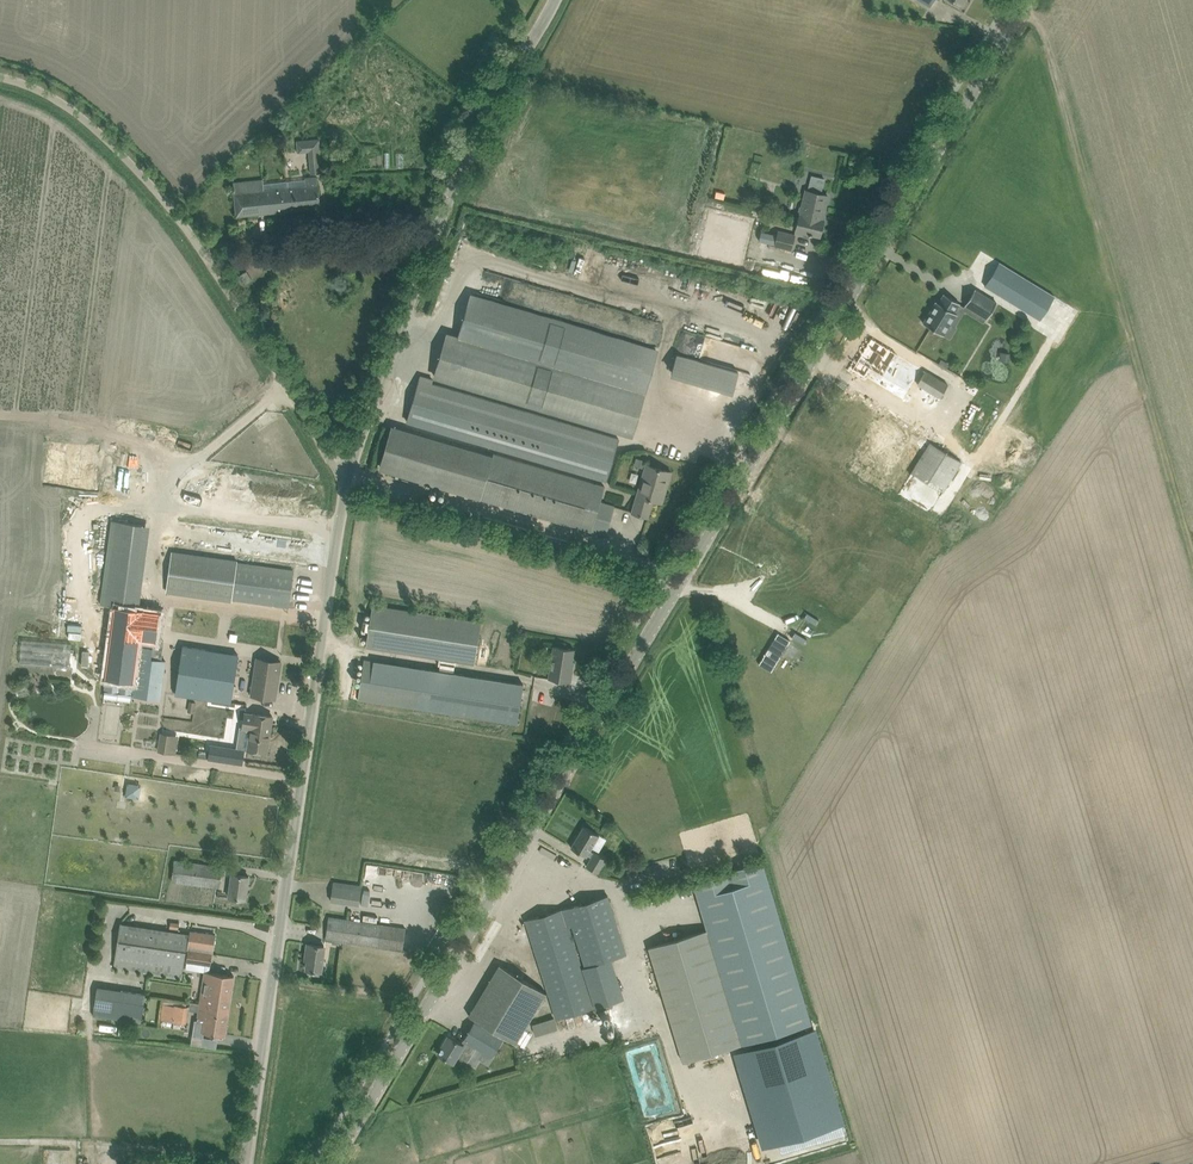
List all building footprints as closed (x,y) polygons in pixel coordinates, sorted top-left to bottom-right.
[(308,152),(310,174),(323,173),(320,138),(296,139),(297,153),(308,152)] [(261,143),(262,155),(274,154),(274,143),(261,143)] [(263,180),(245,181),(233,183),(237,215),(321,206),(318,176),(305,177),(306,185),(288,187),(288,180),(263,183),(263,180)] [(800,214),(799,218),(796,230),(820,236),(824,219),(822,219),(828,195),(806,190),(800,214)] [(753,218),(706,207),(695,255),(742,266),(753,218)] [(778,234),(775,245),(791,249),(795,235),(779,231),(778,234)] [(999,262),(985,286),(1040,319),(1054,296),(999,262)] [(975,289),(969,297),(965,304),(987,318),(997,302),(975,289)] [(458,336),(449,333),(436,378),(630,435),(643,391),(646,392),(659,348),(471,292),(458,336)] [(944,293),(939,302),(936,301),(923,322),(939,332),(946,322),(950,325),(957,313),(954,312),(960,303),(944,293)] [(872,338),(853,368),(865,375),(870,367),(909,391),(923,369),(872,338)] [(948,384),(926,370),(918,384),(940,397),(948,384)] [(424,376),(410,421),(606,482),(618,440),(619,438),(434,383),(435,380),(424,376)] [(480,499),(481,497),(605,534),(614,505),(600,501),(605,486),(494,453),(494,455),(395,426),(383,470),(480,499)] [(646,464),(635,500),(632,512),(648,517),(653,500),(662,502),(671,472),(646,464)] [(223,499),(222,508),(240,511),(241,502),(223,499)] [(112,520),(101,604),(116,606),(132,608),(144,524),(112,520)] [(646,548),(639,546),(637,552),(644,554),(646,548)] [(168,591),(223,598),(288,607),(293,570),(173,554),(168,591)] [(370,618),(364,617),(361,632),(368,633),(366,647),(475,664),(481,621),(372,604),(370,618)] [(94,651),(93,662),(108,664),(106,676),(134,680),(132,692),(132,695),(160,698),(166,660),(151,658),(153,647),(138,645),(140,637),(156,639),(160,612),(132,608),(116,606),(110,653),(94,651)] [(778,631),(760,661),(772,669),(790,638),(778,631)] [(21,639),(19,663),(69,667),(71,643),(21,639)] [(554,645),(550,666),(549,678),(571,681),(573,664),(572,664),(574,649),(554,645)] [(181,647),(175,696),(230,703),(237,655),(195,649),(181,647)] [(257,658),(251,695),(275,699),(281,661),(257,658)] [(358,699),(415,708),(517,724),(523,684),(422,668),(364,659),(358,699)] [(106,676),(105,688),(132,692),(134,680),(106,676)] [(245,713),(243,724),(243,727),(251,729),(248,749),(267,752),(272,716),(253,713),(253,714),(245,713)] [(169,753),(171,738),(160,737),(158,751),(169,753)] [(211,748),(209,758),(242,763),(244,749),(223,745),(222,749),(211,748)] [(571,847),(581,853),(586,856),(587,854),(591,857),(586,865),(598,872),(606,859),(594,852),(594,853),(590,850),(599,835),(584,825),(571,847)] [(219,887),(222,866),(174,860),(171,881),(219,887)] [(706,930),(740,1044),(809,1023),(762,860),(693,881),(707,929),(706,930)] [(229,897),(232,897),(244,899),(246,886),(247,886),(249,876),(232,874),(229,897)] [(331,900),(343,902),(359,904),(362,886),(334,881),(331,900)] [(525,919),(529,931),(554,1019),(624,999),(612,958),(625,954),(608,895),(525,919)] [(325,939),(403,951),(406,928),(329,916),(325,939)] [(171,921),(170,928),(179,930),(180,923),(171,921)] [(188,932),(120,922),(113,966),(181,976),(187,937),(188,932)] [(647,947),(683,1062),(740,1044),(706,930),(706,929),(647,947)] [(188,949),(186,961),(206,964),(199,1004),(229,1008),(234,976),(210,972),(212,953),(215,935),(190,931),(188,949)] [(306,969),(318,970),(321,971),(325,946),(307,943),(306,955),(308,955),(306,969)] [(546,992),(499,964),(469,1015),(515,1043),(546,992)] [(124,990),(119,1019),(141,1023),(145,993),(124,990)] [(163,1003),(161,1020),(173,1021),(174,1016),(186,1018),(188,1007),(187,1006),(163,1003)] [(195,1020),(193,1036),(203,1037),(203,1036),(204,1032),(213,1034),(225,1036),(229,1008),(199,1004),(197,1018),(197,1020),(195,1020)] [(532,1023),(535,1035),(557,1029),(553,1018),(532,1023)] [(503,1038),(485,1027),(474,1021),(464,1039),(492,1056),(503,1038)] [(811,1028),(749,1047),(776,1138),(780,1149),(842,1131),(811,1028)] [(202,1045),(216,1047),(218,1039),(204,1036),(202,1045)] [(438,1053),(448,1059),(453,1062),(457,1055),(468,1061),(472,1055),(476,1058),(474,1061),(477,1063),(480,1059),(487,1063),(492,1056),(464,1039),(461,1043),(449,1036),(438,1053)]
